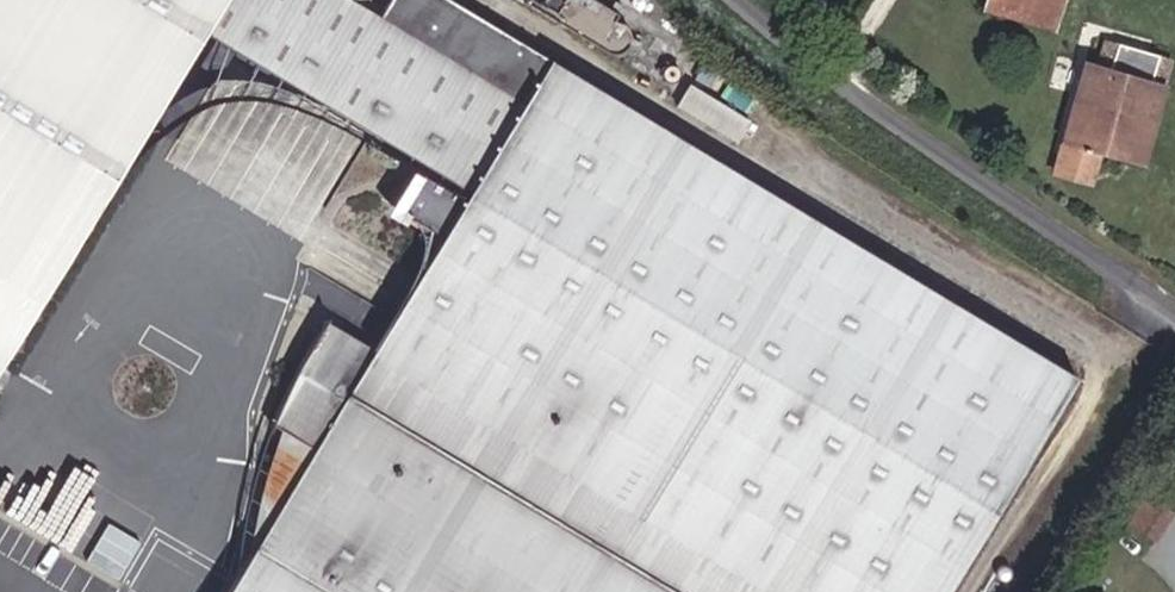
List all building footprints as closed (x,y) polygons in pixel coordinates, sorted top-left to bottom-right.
[(217,31),(236,0),(0,0),(0,382),(217,31)] [(363,0),(236,0),(217,31),(479,185),(530,98),(363,0)] [(524,3),(607,53),(615,55),(619,55),(624,53),(627,51),(630,47),(632,40),(632,36),(631,33),(627,27),(622,24),(619,23),(615,23),(620,14),(596,0),(526,0),(524,3)] [(1066,0),(991,0),(988,10),(1057,30),(1066,0)] [(1064,27),(1047,88),(1077,97),(1058,173),(1093,183),(1101,154),(1143,164),(1171,58),(1064,27)] [(328,325),(314,347),(302,370),(290,392),(284,406),(279,419),(275,427),(317,452),(241,579),(232,591),(950,591),(1079,378),(552,61),(530,98),(479,185),(376,354),(328,325)] [(243,563),(241,579),(317,452),(275,427),(271,440),(265,457),(261,470),(256,485),(250,514),(246,533),(244,548),(243,563)] [(11,507),(22,482),(0,472),(0,502),(11,507)] [(1161,538),(1174,517),(1174,512),(1150,495),(1134,520),(1161,538)]
